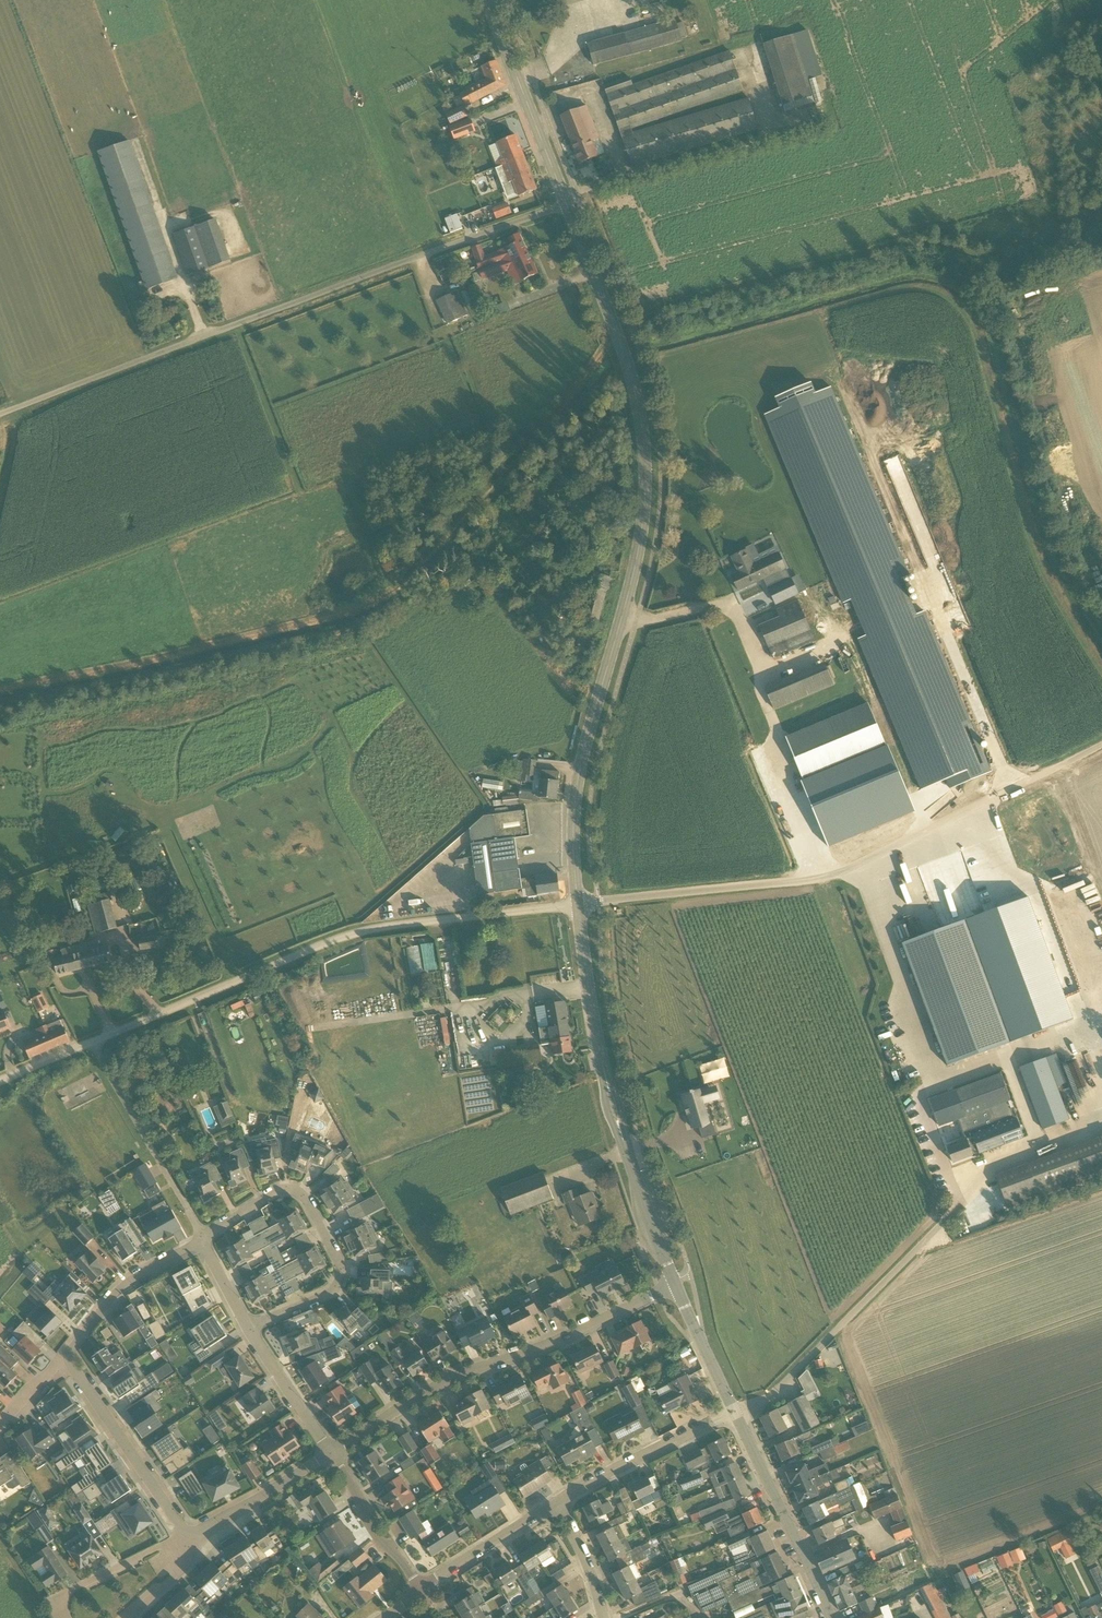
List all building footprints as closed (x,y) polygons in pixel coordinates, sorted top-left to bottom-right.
[(676,23),(675,19),(587,44),(587,45),(588,45),(593,65),(681,40),(681,39),(676,23)] [(785,112),(814,103),(811,96),(813,96),(792,34),(763,44),(785,112)] [(469,55),(472,62),(483,57),(480,50),(469,55)] [(743,90),(730,50),(633,83),(630,76),(604,85),(631,165),(757,127),(748,97),(633,132),(632,128),(743,90)] [(473,102),(506,85),(496,61),(483,66),(488,79),(466,89),(466,90),(460,94),(461,96),(466,104),(466,105),(473,102)] [(450,123),(468,115),(464,105),(446,114),(450,123)] [(580,163),(599,156),(598,155),(593,141),(600,139),(588,106),(562,116),(580,163)] [(455,138),(474,131),(470,119),(451,127),(455,138)] [(499,167),(525,157),(516,136),(497,143),(503,159),(496,162),(499,167)] [(593,141),(598,155),(605,153),(600,139),(593,141)] [(146,289),(177,278),(129,141),(98,152),(146,289)] [(537,189),(525,157),(499,167),(505,184),(513,181),(519,196),(537,189)] [(507,203),(492,209),(496,220),(511,214),(507,203)] [(209,267),(230,259),(215,218),(195,226),(209,267)] [(187,275),(208,267),(193,226),(173,233),(187,275)] [(513,257),(527,251),(522,240),(519,233),(508,238),(512,245),(496,253),(477,260),(478,265),(510,254),(513,257)] [(538,273),(527,251),(513,257),(510,254),(478,265),(481,275),(515,263),(521,279),(538,273)] [(449,257),(435,259),(438,270),(451,267),(449,257)] [(448,324),(463,317),(468,315),(456,291),(437,300),(448,324)] [(764,412),(846,604),(853,601),(901,581),(911,576),(830,386),(817,391),(811,378),(775,393),(780,404),(764,412)] [(583,422),(588,419),(584,413),(579,416),(583,422)] [(595,532),(610,527),(620,524),(617,513),(606,517),(592,522),(595,532)] [(738,591),(789,568),(782,552),(761,562),(754,546),(747,550),(731,557),(739,572),(731,576),(738,591)] [(768,589),(780,617),(760,626),(769,648),(769,647),(774,659),(784,654),(815,641),(802,610),(822,600),(818,591),(823,589),(813,568),(768,589)] [(901,581),(853,601),(867,635),(858,639),(921,790),(946,779),(950,789),(991,772),(925,611),(916,615),(901,581)] [(775,710),(785,705),(834,685),(825,663),(765,687),(775,710)] [(803,779),(886,745),(868,703),(786,737),(803,779)] [(886,745),(803,779),(830,844),(912,810),(886,745)] [(530,776),(531,760),(523,759),(523,761),(520,761),(519,766),(512,766),(512,769),(507,769),(506,774),(518,775),(517,782),(526,782),(527,775),(530,776)] [(557,799),(559,781),(558,781),(559,772),(542,770),(539,793),(521,792),(520,795),(503,798),(503,800),(493,800),(494,806),(504,805),(504,806),(519,804),(519,799),(539,801),(540,798),(553,800),(557,799)] [(482,787),(495,789),(502,790),(503,783),(483,779),(482,787)] [(514,837),(530,836),(526,810),(509,813),(508,807),(495,809),(495,814),(484,816),(471,828),(478,895),(521,889),(520,878),(514,837)] [(206,808),(175,821),(181,834),(212,821),(206,808)] [(559,893),(557,874),(520,878),(521,889),(527,888),(535,887),(537,896),(559,893)] [(96,934),(117,929),(110,899),(88,905),(96,934)] [(966,920),(903,942),(948,1065),(1010,1043),(966,920)] [(158,936),(158,935),(138,938),(140,950),(159,947),(159,946),(165,946),(163,935),(158,936)] [(81,944),(87,967),(112,961),(108,946),(99,948),(98,945),(97,940),(81,944)] [(425,971),(438,969),(434,943),(421,945),(425,971)] [(54,959),(58,975),(87,967),(81,944),(62,949),(64,957),(54,959)] [(410,974),(423,972),(419,946),(406,948),(410,974)] [(39,1012),(48,1007),(42,994),(33,999),(32,999),(39,1012)] [(572,1052),(570,1038),(565,1002),(535,1007),(542,1046),(551,1044),(553,1055),(572,1052)] [(11,1028),(4,1011),(0,1013),(0,1032),(11,1028)] [(43,1027),(53,1048),(70,1041),(60,1020),(47,1025),(43,1027)] [(24,1045),(30,1058),(53,1048),(43,1027),(36,1030),(38,1034),(36,1035),(37,1039),(24,1045)] [(533,1067),(532,1064),(541,1062),(539,1044),(496,1050),(498,1068),(523,1065),(524,1068),(533,1067)] [(1060,1063),(1080,1116),(1101,1108),(1101,1047),(1060,1063)] [(1042,1129),(1069,1119),(1047,1058),(1019,1068),(1042,1129)] [(991,1128),(969,1137),(976,1155),(1023,1137),(1017,1120),(1012,1122),(1006,1102),(1010,1101),(1001,1075),(957,1091),(966,1116),(985,1110),(991,1128)] [(310,1094),(315,1104),(324,1099),(319,1089),(310,1094)] [(688,1114),(692,1128),(709,1123),(703,1102),(712,1100),(709,1089),(700,1092),(699,1090),(693,1092),(693,1090),(690,1091),(690,1092),(691,1093),(682,1095),(687,1110),(685,1110),(687,1115),(688,1114)] [(224,1119),(233,1116),(227,1101),(220,1104),(218,1105),(224,1119)] [(289,1117),(282,1116),(280,1126),(279,1131),(286,1132),(289,1117)] [(319,1165),(325,1167),(332,1149),(296,1134),(290,1148),(299,1151),(298,1152),(294,1162),(292,1161),(290,1167),(296,1170),(297,1168),(307,1173),(311,1163),(318,1166),(319,1165)] [(160,1140),(160,1143),(161,1149),(168,1148),(167,1137),(160,1138),(160,1140)] [(953,1163),(964,1159),(976,1155),(969,1137),(957,1141),(958,1144),(948,1148),(953,1163)] [(281,1157),(277,1139),(266,1142),(264,1148),(256,1150),(254,1141),(246,1143),(250,1160),(258,1159),(260,1169),(259,1170),(260,1176),(266,1175),(266,1173),(277,1170),(275,1159),(281,1157)] [(1031,1163),(1043,1195),(1097,1175),(1085,1144),(1031,1163)] [(232,1188),(238,1186),(237,1184),(248,1179),(243,1168),(249,1166),(242,1149),(231,1154),(231,1160),(223,1163),(231,1181),(229,1182),(232,1188)] [(205,1202),(211,1199),(210,1198),(220,1192),(214,1182),(221,1178),(213,1162),(201,1168),(202,1174),(192,1179),(205,1202)] [(334,1163),(323,1174),(330,1180),(340,1169),(334,1163)] [(145,1164),(134,1171),(144,1190),(156,1183),(154,1178),(148,1169),(145,1164)] [(514,1214),(553,1199),(543,1173),(504,1188),(514,1214)] [(344,1183),(341,1178),(320,1191),(323,1196),(322,1196),(326,1203),(351,1188),(347,1182),(344,1183)] [(334,1213),(344,1208),(355,1201),(352,1196),(354,1193),(351,1188),(326,1203),(330,1210),(331,1209),(334,1213)] [(99,1197),(107,1209),(118,1202),(110,1190),(99,1197)] [(579,1197),(577,1190),(564,1195),(568,1205),(572,1204),(580,1226),(599,1218),(593,1203),(596,1202),(592,1192),(579,1197)] [(170,1211),(164,1201),(152,1208),(154,1210),(158,1218),(145,1225),(154,1242),(163,1237),(164,1238),(172,1234),(171,1233),(181,1227),(171,1210),(170,1211)] [(351,1217),(364,1209),(361,1203),(347,1210),(351,1217)] [(365,1210),(364,1209),(351,1217),(354,1223),(368,1216),(367,1214),(365,1210)] [(266,1239),(302,1220),(297,1210),(277,1220),(279,1223),(264,1231),(264,1232),(262,1232),(266,1239)] [(137,1247),(146,1242),(131,1218),(117,1227),(120,1232),(109,1239),(123,1261),(134,1255),(132,1253),(136,1250),(135,1248),(137,1247)] [(267,1246),(270,1252),(274,1250),(277,1255),(280,1254),(274,1243),(286,1236),(287,1239),(307,1229),(302,1220),(266,1239),(269,1245),(267,1246)] [(348,1245),(374,1232),(371,1227),(368,1226),(365,1221),(344,1232),(346,1237),(345,1237),(348,1245)] [(87,1245),(94,1238),(82,1225),(75,1232),(87,1245)] [(261,1226),(257,1228),(260,1233),(245,1241),(243,1238),(224,1249),(229,1258),(266,1239),(262,1232),(264,1232),(264,1231),(261,1226)] [(355,1256),(377,1246),(375,1241),(377,1238),(374,1232),(348,1245),(351,1252),(353,1251),(355,1256)] [(266,1239),(229,1258),(234,1268),(254,1257),(252,1254),(267,1246),(269,1245),(266,1239)] [(284,1274),(321,1255),(316,1246),(296,1256),(298,1259),(286,1265),(280,1254),(277,1255),(273,1257),(276,1263),(280,1261),(283,1267),(281,1268),(284,1274)] [(106,1267),(92,1252),(88,1256),(86,1254),(76,1263),(94,1283),(97,1283),(100,1283),(101,1281),(102,1278),(102,1276),(104,1274),(101,1271),(106,1267)] [(370,1263),(385,1261),(384,1253),(369,1256),(370,1263)] [(286,1282),(289,1288),(293,1286),(290,1280),(305,1272),(307,1275),(326,1265),(321,1255),(284,1274),(288,1281),(286,1282)] [(248,1294),(284,1274),(281,1268),(283,1267),(280,1261),(276,1263),(273,1257),(270,1259),(272,1265),(260,1271),(261,1274),(243,1284),(248,1294)] [(205,1292),(202,1286),(192,1266),(173,1276),(179,1287),(195,1316),(203,1312),(195,1297),(205,1292)] [(625,1284),(616,1266),(591,1279),(590,1276),(582,1280),(590,1295),(598,1290),(602,1298),(611,1293),(610,1292),(625,1284)] [(32,1280),(37,1275),(29,1267),(24,1273),(32,1280)] [(389,1283),(390,1271),(372,1271),(372,1277),(360,1277),(359,1288),(358,1288),(357,1295),(364,1295),(364,1293),(384,1294),(384,1285),(389,1283)] [(77,1305),(81,1301),(87,1294),(85,1292),(89,1288),(73,1272),(60,1285),(63,1289),(56,1297),(70,1311),(77,1305)] [(284,1274),(248,1294),(254,1303),(272,1293),(271,1290),(286,1282),(288,1281),(284,1274)] [(51,1300),(35,1285),(28,1292),(44,1307),(51,1300)] [(550,1319),(561,1314),(559,1311),(572,1304),(564,1287),(548,1295),(549,1298),(542,1302),(550,1319)] [(528,1330),(536,1326),(531,1315),(539,1311),(532,1297),(524,1301),(527,1307),(505,1319),(513,1335),(526,1328),(528,1330)] [(144,1302),(137,1307),(146,1321),(154,1316),(144,1302)] [(139,1328),(145,1324),(132,1304),(124,1309),(127,1313),(114,1321),(125,1337),(139,1328)] [(354,1313),(346,1304),(337,1312),(336,1311),(331,1315),(336,1320),(337,1319),(351,1333),(357,1328),(362,1330),(371,1322),(359,1308),(354,1313)] [(300,1327),(315,1318),(310,1309),(294,1318),(300,1327)] [(64,1323),(50,1310),(36,1325),(49,1338),(64,1323)] [(413,1324),(422,1318),(418,1311),(409,1317),(413,1324)] [(215,1315),(192,1330),(203,1347),(195,1352),(202,1362),(214,1354),(210,1347),(228,1335),(215,1315)] [(482,1342),(496,1336),(487,1317),(457,1332),(464,1347),(472,1343),(475,1349),(483,1345),(482,1342)] [(150,1323),(155,1339),(165,1335),(160,1320),(150,1323)] [(32,1363),(35,1360),(35,1358),(41,1351),(37,1348),(44,1341),(24,1321),(13,1333),(22,1342),(14,1350),(29,1364),(30,1363),(32,1363)] [(635,1348),(650,1340),(647,1333),(648,1331),(646,1328),(644,1328),(641,1321),(630,1327),(631,1328),(626,1331),(612,1338),(620,1354),(634,1347),(635,1348)] [(146,1340),(153,1336),(145,1324),(139,1328),(146,1340)] [(446,1356),(457,1349),(445,1332),(442,1327),(439,1326),(429,1332),(428,1336),(431,1341),(424,1345),(433,1360),(444,1353),(446,1356)] [(310,1339),(307,1331),(289,1338),(288,1336),(282,1339),(284,1345),(286,1344),(290,1355),(301,1350),(304,1357),(320,1350),(316,1339),(310,1339)] [(386,1332),(380,1336),(391,1353),(397,1349),(386,1332)] [(13,1333),(5,1341),(9,1344),(14,1350),(22,1342),(13,1333)] [(158,1344),(153,1336),(146,1340),(152,1349),(158,1344)] [(321,1352),(327,1350),(325,1344),(323,1339),(319,1341),(317,1342),(320,1350),(321,1352)] [(9,1385),(11,1384),(13,1383),(15,1381),(15,1378),(18,1375),(11,1369),(19,1362),(1,1345),(0,1346),(0,1382),(6,1388),(9,1385)] [(602,1360),(596,1346),(583,1353),(582,1351),(572,1356),(580,1372),(602,1360)] [(113,1356),(107,1347),(102,1350),(100,1347),(95,1351),(97,1354),(92,1357),(102,1373),(106,1370),(110,1377),(124,1367),(123,1367),(115,1354),(113,1356)] [(397,1349),(391,1353),(399,1366),(404,1363),(413,1377),(430,1366),(420,1350),(413,1354),(412,1352),(406,1355),(401,1347),(397,1349)] [(337,1349),(330,1351),(333,1359),(342,1355),(340,1350),(337,1349)] [(130,1357),(127,1359),(121,1350),(115,1354),(123,1367),(124,1367),(132,1361),(130,1357)] [(212,1370),(229,1359),(224,1352),(207,1363),(212,1370)] [(313,1390),(328,1380),(322,1370),(326,1367),(317,1354),(297,1362),(302,1370),(301,1371),(305,1378),(303,1379),(307,1384),(309,1383),(313,1390)] [(240,1387),(246,1384),(255,1378),(240,1355),(226,1365),(231,1372),(227,1374),(232,1382),(236,1380),(240,1387)] [(380,1371),(373,1359),(360,1367),(371,1385),(379,1381),(387,1394),(402,1384),(390,1365),(380,1371)] [(822,1359),(815,1360),(816,1368),(823,1367),(822,1359)] [(612,1380),(621,1376),(613,1361),(604,1366),(612,1380)] [(160,1370),(165,1377),(174,1371),(169,1363),(160,1370)] [(563,1373),(559,1364),(546,1371),(544,1368),(532,1374),(539,1388),(550,1384),(553,1390),(571,1381),(566,1371),(563,1373)] [(358,1367),(352,1372),(355,1377),(356,1377),(362,1374),(358,1367)] [(187,1386),(196,1381),(191,1374),(183,1380),(187,1386)] [(530,1395),(520,1375),(512,1379),(513,1382),(503,1388),(501,1385),(491,1390),(499,1405),(507,1402),(509,1405),(530,1395)] [(686,1405),(699,1399),(687,1375),(669,1384),(673,1392),(660,1398),(667,1413),(685,1403),(686,1405)] [(117,1395),(124,1405),(129,1401),(135,1409),(164,1389),(157,1378),(141,1388),(134,1377),(116,1389),(119,1393),(117,1395)] [(622,1388),(633,1409),(642,1404),(631,1383),(622,1388)] [(350,1417),(356,1413),(350,1404),(339,1387),(332,1392),(324,1397),(331,1407),(329,1409),(339,1424),(345,1420),(347,1421),(350,1419),(350,1417)] [(262,1395),(257,1388),(243,1398),(247,1405),(257,1419),(274,1408),(265,1394),(262,1395)] [(52,1428),(73,1415),(68,1408),(74,1404),(64,1390),(56,1396),(57,1397),(49,1403),(54,1411),(45,1418),(52,1428)] [(454,1407),(461,1423),(490,1408),(482,1390),(466,1398),(467,1400),(454,1407)] [(573,1412),(583,1406),(587,1404),(580,1390),(572,1394),(577,1404),(571,1407),(573,1412)] [(161,1395),(156,1398),(162,1407),(166,1404),(161,1395)] [(818,1423),(805,1395),(761,1418),(771,1437),(787,1429),(781,1416),(792,1410),(803,1431),(818,1423)] [(142,1432),(148,1441),(165,1430),(159,1420),(160,1419),(155,1411),(156,1411),(150,1402),(138,1410),(146,1422),(140,1426),(143,1432),(142,1432)] [(604,1443),(583,1406),(573,1412),(571,1413),(578,1426),(576,1427),(572,1434),(573,1435),(569,1437),(572,1442),(558,1449),(567,1465),(583,1456),(584,1459),(597,1452),(595,1448),(604,1443)] [(454,1435),(447,1425),(448,1424),(440,1411),(418,1425),(426,1438),(438,1431),(444,1441),(454,1435)] [(218,1412),(211,1417),(215,1424),(223,1419),(218,1412)] [(631,1438),(645,1431),(635,1412),(607,1426),(615,1442),(629,1435),(631,1438)] [(193,1413),(178,1421),(184,1432),(198,1424),(193,1413)] [(545,1414),(531,1421),(536,1431),(550,1424),(545,1414)] [(83,1445),(90,1441),(86,1434),(91,1431),(82,1416),(73,1422),(74,1424),(66,1429),(72,1437),(62,1444),(69,1455),(83,1445)] [(867,1419),(861,1422),(865,1430),(871,1428),(867,1419)] [(288,1433),(283,1424),(271,1432),(274,1437),(276,1440),(264,1448),(275,1464),(285,1458),(284,1456),(299,1446),(290,1432),(288,1433)] [(545,1439),(551,1436),(547,1428),(541,1432),(545,1439)] [(37,1437),(32,1429),(17,1439),(31,1459),(45,1450),(45,1449),(54,1442),(47,1430),(37,1437)] [(782,1461),(800,1453),(797,1447),(800,1446),(798,1443),(813,1437),(810,1431),(776,1446),(779,1453),(778,1454),(780,1459),(782,1459),(782,1461)] [(173,1433),(152,1447),(161,1461),(162,1460),(165,1464),(163,1466),(164,1467),(171,1462),(177,1471),(195,1458),(188,1447),(180,1452),(179,1449),(182,1447),(173,1433)] [(409,1454),(417,1448),(408,1433),(399,1439),(409,1454)] [(506,1447),(515,1443),(511,1434),(502,1439),(506,1447)] [(211,1440),(213,1444),(220,1440),(217,1436),(211,1440)] [(709,1446),(700,1450),(704,1458),(712,1454),(716,1461),(731,1454),(724,1438),(709,1446)] [(814,1455),(820,1452),(833,1447),(831,1440),(811,1448),(814,1455)] [(824,1460),(850,1449),(847,1441),(833,1447),(820,1452),(824,1460)] [(69,1455),(56,1464),(61,1472),(81,1458),(86,1466),(106,1453),(99,1442),(87,1450),(83,1445),(69,1455)] [(431,1466),(442,1459),(432,1444),(421,1451),(431,1466)] [(689,1468),(697,1464),(704,1461),(705,1460),(704,1458),(700,1450),(684,1458),(689,1468)] [(371,1483),(388,1472),(376,1452),(360,1462),(369,1476),(368,1477),(371,1483)] [(106,1453),(86,1466),(91,1473),(72,1487),(77,1495),(83,1491),(104,1477),(101,1472),(113,1463),(106,1453)] [(0,1458),(0,1487),(14,1478),(12,1476),(15,1474),(23,1488),(32,1482),(17,1460),(10,1465),(6,1459),(2,1461),(0,1458)] [(252,1480),(260,1474),(252,1461),(244,1467),(252,1480)] [(552,1480),(541,1461),(528,1469),(526,1465),(524,1464),(520,1467),(520,1468),(524,1476),(516,1481),(525,1497),(552,1480)] [(488,1482),(497,1476),(488,1463),(479,1469),(488,1482)] [(712,1476),(718,1487),(742,1477),(736,1463),(716,1472),(714,1466),(680,1480),(684,1490),(704,1482),(703,1480),(712,1476)] [(828,1471),(825,1463),(807,1471),(804,1465),(787,1473),(788,1474),(787,1476),(787,1478),(789,1480),(791,1481),(793,1487),(828,1471)] [(829,1470),(828,1471),(793,1487),(796,1494),(795,1496),(796,1498),(797,1499),(799,1500),(800,1502),(818,1494),(814,1486),(840,1475),(837,1468),(830,1471),(829,1470)] [(192,1499),(205,1490),(192,1471),(179,1479),(192,1499)] [(223,1497),(231,1493),(230,1492),(239,1487),(230,1471),(206,1484),(214,1500),(223,1496),(223,1497)] [(680,1471),(671,1471),(671,1474),(672,1474),(672,1483),(678,1481),(679,1475),(680,1475),(680,1471)] [(108,1484),(104,1477),(83,1491),(90,1502),(105,1492),(112,1503),(131,1491),(125,1481),(123,1482),(119,1477),(108,1484)] [(392,1492),(381,1499),(385,1504),(390,1502),(395,1511),(401,1507),(405,1514),(414,1508),(410,1501),(414,1498),(401,1477),(388,1486),(392,1492)] [(750,1495),(742,1477),(718,1487),(719,1490),(722,1498),(734,1493),(736,1497),(737,1501),(750,1495)] [(443,1488),(436,1478),(429,1483),(436,1493),(443,1488)] [(640,1480),(631,1484),(638,1499),(642,1507),(654,1501),(658,1509),(669,1504),(660,1485),(653,1488),(649,1478),(641,1482),(640,1480)] [(838,1492),(850,1486),(846,1479),(835,1484),(838,1492)] [(857,1510),(871,1504),(868,1498),(861,1482),(860,1481),(850,1486),(838,1492),(803,1508),(811,1525),(826,1518),(826,1516),(829,1515),(827,1510),(839,1504),(840,1506),(852,1500),(857,1510)] [(492,1513),(505,1504),(495,1487),(468,1504),(477,1518),(490,1509),(492,1513)] [(632,1502),(625,1487),(618,1491),(626,1508),(628,1513),(636,1510),(632,1502)] [(887,1499),(897,1495),(894,1488),(884,1492),(887,1499)] [(29,1501),(42,1506),(44,1504),(34,1489),(29,1501)] [(318,1497),(313,1489),(299,1498),(304,1506),(308,1503),(320,1521),(337,1510),(326,1492),(318,1497)] [(870,1496),(868,1498),(871,1504),(878,1501),(875,1494),(870,1496)] [(913,1534),(897,1495),(887,1499),(869,1505),(874,1518),(891,1512),(897,1526),(891,1528),(896,1541),(913,1534)] [(638,1499),(632,1502),(636,1510),(642,1507),(638,1499)] [(609,1520),(606,1514),(613,1511),(610,1503),(602,1506),(599,1500),(584,1508),(590,1522),(597,1519),(600,1524),(609,1520)] [(136,1533),(153,1522),(140,1503),(133,1508),(128,1501),(111,1512),(112,1512),(113,1514),(119,1523),(119,1524),(127,1519),(136,1533)] [(700,1513),(702,1518),(727,1509),(729,1508),(726,1501),(713,1506),(700,1512),(700,1513)] [(84,1524),(92,1519),(83,1504),(74,1510),(84,1524)] [(39,1512),(45,1522),(54,1516),(48,1507),(39,1512)] [(757,1507),(742,1514),(749,1529),(764,1522),(757,1507)] [(620,1510),(623,1516),(625,1515),(628,1513),(626,1508),(620,1510)] [(727,1509),(702,1518),(705,1527),(730,1517),(727,1509)] [(429,1536),(413,1511),(400,1519),(412,1539),(419,1534),(423,1541),(433,1556),(459,1539),(449,1523),(429,1536)] [(700,1513),(691,1516),(693,1522),(702,1518),(700,1513)] [(742,1514),(727,1521),(730,1528),(727,1529),(731,1538),(749,1529),(742,1514)] [(620,1541),(626,1538),(620,1525),(628,1521),(625,1515),(613,1521),(616,1526),(597,1536),(604,1548),(620,1541)] [(813,1530),(820,1544),(847,1531),(841,1518),(813,1530)] [(337,1553),(356,1540),(349,1529),(348,1530),(341,1520),(316,1536),(323,1547),(330,1542),(335,1549),(331,1552),(333,1555),(337,1552),(337,1553)] [(460,1535),(470,1530),(467,1523),(457,1528),(460,1535)] [(45,1525),(37,1530),(47,1544),(55,1539),(45,1525)] [(276,1534),(270,1538),(262,1526),(252,1533),(259,1545),(264,1552),(265,1552),(271,1548),(275,1552),(283,1546),(276,1534)] [(1054,1552),(1075,1541),(1069,1528),(1047,1538),(1054,1552)] [(771,1538),(767,1531),(751,1538),(748,1531),(727,1541),(731,1551),(731,1550),(734,1557),(736,1565),(761,1555),(776,1548),(772,1541),(774,1540),(773,1537),(771,1538)] [(92,1536),(69,1551),(81,1569),(104,1554),(92,1536)] [(254,1548),(246,1536),(236,1543),(248,1563),(258,1556),(262,1563),(269,1559),(265,1552),(264,1552),(259,1545),(254,1548)] [(824,1573),(855,1559),(846,1539),(815,1553),(824,1573)] [(541,1563),(554,1555),(544,1540),(531,1548),(541,1563)] [(556,1540),(550,1544),(553,1550),(560,1546),(556,1540)] [(610,1561),(626,1553),(620,1541),(604,1548),(610,1561)] [(248,1563),(236,1543),(225,1550),(234,1563),(229,1568),(238,1579),(245,1573),(243,1566),(248,1563)] [(1032,1544),(1027,1550),(1032,1554),(1036,1548),(1032,1544)] [(632,1550),(628,1552),(631,1558),(644,1552),(642,1547),(641,1546),(632,1550)] [(42,1578),(47,1585),(48,1586),(56,1580),(57,1581),(67,1574),(49,1547),(38,1554),(39,1555),(31,1560),(36,1569),(45,1563),(50,1572),(42,1578)] [(1010,1552),(1013,1560),(1025,1556),(1021,1547),(1010,1552)] [(356,1567),(360,1564),(369,1557),(362,1548),(349,1559),(354,1565),(356,1567)] [(540,1574),(535,1567),(541,1563),(531,1548),(520,1555),(524,1564),(519,1568),(526,1579),(528,1582),(529,1581),(540,1574)] [(635,1579),(641,1576),(635,1564),(647,1557),(644,1552),(631,1558),(634,1563),(613,1574),(620,1588),(636,1581),(635,1579)] [(729,1601),(759,1587),(788,1574),(787,1573),(788,1565),(783,1565),(777,1552),(751,1564),(752,1567),(737,1574),(733,1566),(687,1584),(691,1595),(703,1612),(729,1601)] [(1008,1552),(997,1557),(1000,1566),(1012,1561),(1008,1552)] [(328,1574),(341,1564),(335,1558),(323,1568),(328,1574)] [(349,1559),(344,1563),(349,1569),(354,1565),(349,1559)] [(679,1585),(687,1582),(678,1559),(671,1562),(679,1585)] [(223,1573),(213,1563),(211,1565),(210,1564),(203,1570),(220,1588),(225,1584),(230,1587),(238,1579),(229,1568),(223,1573)] [(526,1579),(519,1568),(513,1571),(509,1563),(496,1570),(500,1577),(496,1580),(501,1589),(518,1578),(530,1598),(536,1594),(529,1581),(528,1582),(526,1579)] [(381,1573),(375,1566),(356,1581),(355,1580),(345,1588),(360,1607),(373,1597),(370,1593),(387,1580),(381,1573)] [(1101,1592),(1101,1575),(1098,1566),(1090,1570),(1101,1592)] [(665,1570),(668,1576),(674,1573),(671,1567),(665,1570)] [(554,1582),(556,1580),(566,1575),(562,1569),(551,1576),(554,1582)] [(220,1588),(203,1570),(197,1576),(198,1577),(195,1580),(205,1590),(200,1595),(210,1606),(218,1598),(215,1593),(220,1588)] [(857,1570),(851,1573),(839,1578),(828,1583),(834,1597),(863,1584),(862,1583),(852,1588),(849,1582),(860,1578),(857,1570)] [(963,1571),(952,1575),(955,1584),(966,1579),(963,1571)] [(795,1575),(761,1590),(759,1587),(729,1601),(734,1613),(752,1604),(773,1595),(776,1600),(755,1609),(735,1617),(806,1617),(808,1613),(807,1611),(810,1610),(804,1595),(803,1595),(795,1575)] [(493,1577),(486,1580),(489,1585),(495,1582),(493,1577)] [(656,1582),(640,1589),(636,1581),(620,1588),(626,1600),(641,1592),(646,1602),(662,1595),(656,1582)] [(935,1617),(952,1617),(950,1613),(943,1600),(937,1590),(934,1583),(920,1590),(935,1617)] [(857,1593),(866,1589),(863,1584),(834,1597),(840,1611),(858,1604),(853,1592),(856,1591),(857,1593)] [(556,1607),(571,1598),(563,1585),(558,1588),(548,1594),(556,1607)] [(476,1593),(472,1587),(459,1594),(462,1599),(457,1603),(457,1604),(456,1605),(462,1616),(481,1606),(480,1605),(486,1602),(479,1591),(476,1593)] [(941,1588),(937,1590),(943,1600),(947,1598),(941,1588)] [(195,1599),(185,1589),(176,1597),(189,1611),(195,1617),(196,1617),(210,1606),(200,1595),(195,1599)] [(544,1597),(540,1591),(536,1594),(530,1598),(528,1599),(532,1605),(544,1597)] [(189,1611),(176,1597),(167,1605),(175,1614),(171,1617),(182,1617),(189,1611)] [(873,1597),(860,1603),(862,1609),(875,1603),(873,1597)] [(578,1609),(571,1598),(556,1607),(562,1615),(558,1617),(565,1617),(578,1609)] [(1062,1601),(1053,1605),(1058,1615),(1067,1611),(1062,1601)] [(1101,1614),(1101,1601),(1095,1605),(1086,1609),(1091,1617),(1101,1617),(1100,1615),(1101,1614)] [(873,1610),(878,1607),(875,1603),(862,1609),(865,1613),(855,1617),(884,1617),(880,1607),(873,1611),(873,1610)] [(309,1604),(297,1616),(300,1617),(323,1617),(309,1604)] [(481,1606),(462,1616),(463,1617),(492,1617),(490,1615),(487,1617),(481,1606)] [(1057,1617),(1054,1610),(1042,1616),(1043,1617),(1055,1617),(1057,1617)]
